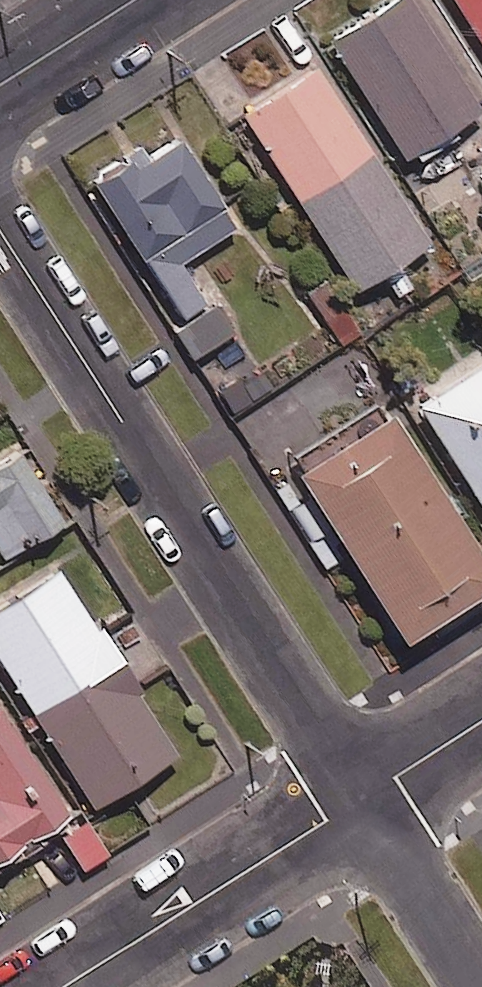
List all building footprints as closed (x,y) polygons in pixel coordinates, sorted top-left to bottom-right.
[(404,0),(394,0),(324,45),(399,162),(476,113),(404,0)] [(481,61),(481,0),(444,0),(481,61)] [(425,245),(309,67),(236,115),(352,293),(425,245)] [(231,229),(174,141),(130,170),(124,161),(86,186),(175,322),(202,304),(176,265),(231,229)] [(332,295),(308,312),(334,351),(359,335),(332,295)] [(174,330),(192,359),(230,335),(212,306),(174,330)] [(414,408),(481,516),(481,366),(414,408)] [(218,391),(232,414),(269,391),(255,368),(218,391)] [(379,413),(284,473),(393,647),(481,591),(481,577),(379,413)] [(5,560),(65,521),(20,452),(0,465),(0,551),(5,560)] [(56,564),(0,599),(0,660),(91,809),(179,755),(99,625),(95,628),(56,564)] [(0,705),(0,861),(70,817),(0,705)] [(108,854),(87,821),(63,837),(84,870),(108,854)]
